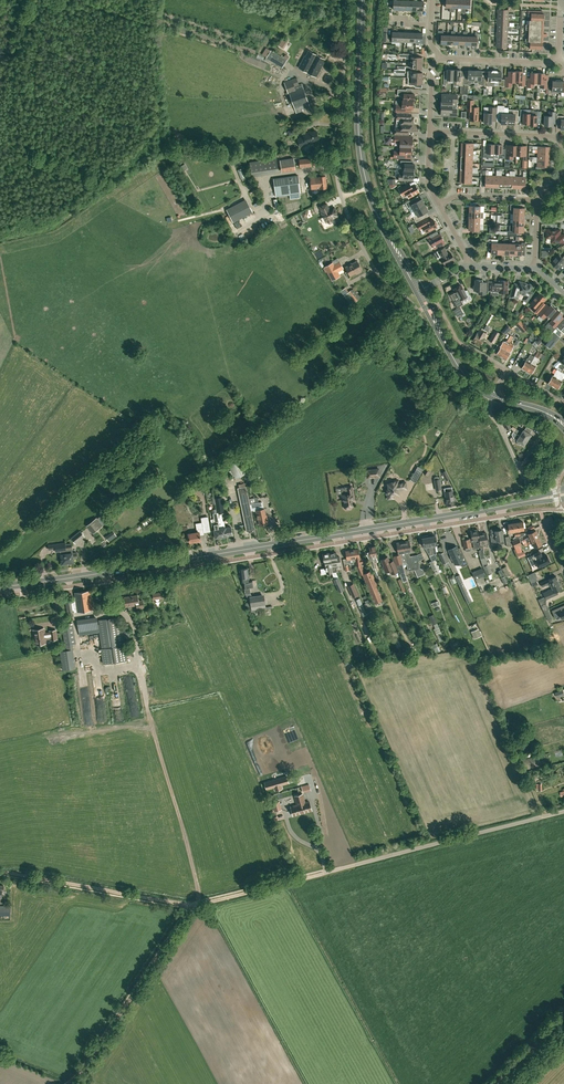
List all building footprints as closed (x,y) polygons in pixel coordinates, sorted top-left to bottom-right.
[(529,30),(528,39),(525,38),(525,41),(527,41),(527,44),(530,44),(529,48),(542,49),(543,37),(547,37),(547,33),(543,33),(544,14),(543,14),(543,11),(528,11),(528,13),(528,16),(531,16),(531,20),(529,20),(529,25),(526,24),(526,30),(529,30)] [(475,36),(471,36),(471,45),(477,45),(477,36),(480,36),(480,33),(477,33),(477,32),(475,32),(475,36)] [(416,33),(416,42),(415,44),(416,45),(419,45),(419,47),(421,47),(421,44),(425,44),(425,38),(422,38),(422,33),(416,33)] [(287,60),(271,50),(266,58),(282,67),(287,60)] [(304,57),(298,68),(316,77),(325,59),(308,50),(305,57),(304,57)] [(411,57),(412,54),(403,54),(399,54),(399,57),(406,57),(406,58),(411,58),(411,62),(422,63),(422,57),(411,57)] [(447,69),(447,76),(443,76),(443,84),(446,85),(447,83),(449,83),(449,80),(453,80),(454,69),(447,69)] [(454,69),(453,80),(457,80),(456,84),(460,84),(460,86),(463,86),(463,77),(460,77),(460,70),(454,69)] [(474,80),(475,70),(468,70),(468,77),(465,77),(464,84),(467,84),(468,84),(471,85),(471,80),(474,80)] [(475,70),(474,80),(478,80),(477,83),(481,83),(481,85),(484,85),(484,78),(481,78),(481,71),(475,70)] [(487,79),(484,78),(484,85),(487,86),(488,81),(494,82),(495,70),(492,70),(491,71),(488,71),(487,79)] [(496,70),(495,70),(494,82),(498,82),(498,85),(500,85),(500,86),(504,86),(504,79),(501,79),(501,71),(498,71),(496,70)] [(515,82),(515,72),(509,71),(509,79),(505,78),(505,86),(511,87),(511,82),(515,82)] [(522,71),(515,71),(515,72),(515,82),(515,81),(519,81),(519,85),(525,85),(525,75),(522,74),(522,71)] [(537,83),(538,73),(531,73),(531,80),(527,80),(527,87),(533,87),(533,83),(537,83)] [(549,81),(549,75),(544,75),(544,73),(538,73),(537,83),(541,83),(541,88),(545,88),(545,93),(548,93),(548,92),(548,88),(547,88),(547,81),(549,81)] [(422,78),(408,77),(408,85),(414,85),(414,86),(417,87),(417,83),(422,84),(422,78)] [(301,84),(299,85),(296,78),(292,79),(284,82),(288,94),(286,95),(289,104),(293,103),(296,113),(310,108),(301,84)] [(548,88),(548,92),(558,93),(558,91),(558,81),(558,80),(556,80),(555,81),(552,81),(552,88),(548,88)] [(398,89),(397,95),(401,96),(401,97),(403,97),(403,100),(399,100),(414,101),(414,94),(406,93),(406,89),(398,89)] [(457,95),(442,94),(441,105),(457,105),(457,95)] [(414,101),(399,100),(399,105),(396,105),(396,111),(411,112),(411,108),(412,108),(413,101),(414,101)] [(469,120),(478,120),(478,107),(473,107),(474,100),(467,100),(466,111),(469,111),(469,120)] [(441,105),(441,115),(456,116),(457,105),(441,105)] [(497,105),(497,116),(501,116),(501,123),(507,124),(508,117),(508,109),(504,109),(505,106),(497,105)] [(495,121),(496,107),(488,107),(488,113),(484,112),(484,123),(491,123),(491,120),(495,121)] [(508,109),(508,117),(507,124),(514,124),(514,116),(518,116),(518,110),(512,110),(512,111),(508,111),(508,109)] [(530,109),(520,109),(520,116),(523,116),(523,123),(523,125),(527,125),(527,123),(529,124),(529,125),(530,109)] [(534,109),(530,109),(529,125),(536,125),(536,122),(541,123),(541,118),(540,118),(540,111),(534,111),(534,109)] [(544,115),(544,117),(544,125),(551,126),(551,123),(555,123),(555,112),(549,111),(549,116),(544,115)] [(396,123),(400,124),(413,124),(413,117),(411,117),(411,113),(397,112),(396,123)] [(413,124),(400,124),(400,127),(395,127),(395,134),(409,135),(409,131),(411,131),(412,124),(413,124)] [(304,137),(297,139),(300,147),(307,144),(307,143),(318,139),(316,130),(308,133),(308,132),(303,133),(304,137)] [(412,136),(395,136),(394,142),(400,142),(400,147),(412,147),(412,136)] [(516,155),(516,144),(512,143),(512,145),(506,145),(506,158),(512,159),(512,155),(516,155)] [(483,151),(483,157),(494,158),(494,153),(494,144),(487,144),(486,151),(483,151)] [(494,153),(498,153),(498,158),(505,158),(505,152),(502,152),(502,145),(494,144),(494,153)] [(526,159),(526,146),(521,145),(521,144),(516,144),(516,155),(520,155),(520,159),(526,159)] [(400,151),(394,151),(394,158),(410,158),(411,147),(412,147),(400,147),(400,151)] [(252,175),(273,172),(278,171),(276,158),(250,162),(252,175)] [(294,158),(280,160),(281,172),(295,170),(294,158)] [(310,159),(300,160),(300,167),(311,166),(310,159)] [(414,165),(414,164),(406,164),(406,160),(400,160),(400,170),(413,171),(414,171),(414,168),(415,168),(416,167),(416,165),(415,165),(414,165)] [(412,181),(412,177),(413,177),(414,177),(414,176),(414,174),(413,174),(413,171),(400,170),(399,170),(398,180),(412,181)] [(273,178),(276,196),(290,195),(290,194),(300,192),(298,175),(273,178)] [(319,176),(311,177),(312,189),(320,188),(327,188),(325,176),(319,176)] [(411,186),(410,183),(398,189),(402,196),(406,194),(408,198),(413,196),(413,195),(419,192),(415,184),(411,186)] [(411,199),(405,203),(411,212),(414,210),(425,205),(421,199),(414,203),(411,199)] [(233,222),(253,212),(248,202),(228,212),(233,222)] [(469,205),(469,211),(483,212),(484,212),(484,206),(483,206),(483,203),(476,202),(475,206),(469,205)] [(326,203),(320,206),(327,221),(328,222),(328,223),(329,223),(330,223),(331,223),(331,222),(332,222),(332,221),(332,220),(332,219),(338,216),(334,207),(329,209),(326,203)] [(510,204),(510,210),(513,210),(513,213),(524,214),(524,208),(514,207),(514,204),(510,204)] [(421,215),(428,211),(425,205),(414,210),(417,215),(413,217),(416,222),(423,218),(421,215)] [(429,221),(427,217),(416,223),(420,229),(423,228),(426,232),(436,226),(437,225),(435,221),(434,222),(432,219),(429,221)] [(241,219),(233,222),(236,228),(244,225),(241,219)] [(479,230),(479,224),(468,223),(468,230),(474,230),(474,233),(483,234),(483,230),(479,230)] [(507,231),(507,235),(512,235),(513,231),(523,232),(524,226),(512,225),(512,228),(509,229),(509,231),(507,231)] [(547,229),(546,238),(554,238),(553,243),(563,243),(563,235),(560,235),(560,230),(547,229)] [(428,240),(431,244),(428,245),(432,252),(435,251),(434,249),(445,243),(442,238),(442,237),(440,233),(433,237),(431,234),(429,235),(431,238),(428,240)] [(497,254),(497,243),(498,240),(488,239),(488,246),(491,246),(491,254),(497,254)] [(515,244),(515,255),(521,255),(521,250),(525,250),(525,243),(521,242),(521,244),(515,244)] [(454,259),(450,253),(448,254),(444,248),(438,251),(442,257),(441,258),(444,265),(454,259)] [(559,255),(552,263),(558,269),(561,265),(563,268),(563,256),(562,258),(559,255)] [(361,269),(357,261),(346,267),(350,275),(355,273),(356,274),(357,274),(360,272),(361,271),(360,270),(361,269)] [(334,265),(333,263),(325,267),(332,280),(340,276),(337,271),(343,268),(340,262),(334,265)] [(486,282),(482,282),(482,280),(475,280),(475,286),(474,286),(474,290),(479,290),(478,294),(486,294),(486,282)] [(499,282),(488,282),(488,291),(498,291),(498,292),(500,292),(502,294),(504,294),(506,293),(507,293),(508,282),(507,281),(499,281),(499,282)] [(518,285),(514,284),(511,297),(517,299),(519,293),(520,293),(520,292),(521,292),(525,295),(522,299),(527,302),(533,293),(529,291),(532,287),(532,286),(531,285),(530,284),(529,284),(528,285),(527,284),(527,285),(526,284),(525,284),(524,284),(524,283),(519,281),(518,285)] [(455,291),(449,294),(456,307),(472,299),(467,290),(464,291),(460,285),(454,289),(455,291)] [(356,301),(349,292),(344,296),(351,304),(356,301)] [(533,299),(533,300),(530,303),(534,307),(532,309),(537,313),(545,304),(542,302),(545,298),(539,293),(536,296),(535,296),(533,299)] [(551,305),(550,306),(547,304),(538,314),(543,319),(546,315),(549,318),(550,317),(556,310),(551,305)] [(456,316),(463,313),(460,306),(453,310),(456,316)] [(561,315),(562,314),(557,309),(556,310),(550,317),(553,319),(549,323),(555,328),(563,318),(561,315)] [(563,333),(563,319),(553,331),(555,333),(559,329),(563,333)] [(520,320),(516,324),(523,332),(527,328),(520,320)] [(481,327),(480,330),(478,333),(477,333),(473,340),(477,342),(476,344),(479,346),(480,344),(485,337),(487,339),(489,335),(486,334),(487,331),(481,327)] [(495,330),(489,340),(494,343),(500,333),(495,330)] [(543,343),(547,346),(552,340),(548,337),(543,343)] [(532,343),(535,347),(541,341),(537,338),(532,343)] [(501,356),(506,349),(507,346),(508,344),(509,342),(506,340),(506,341),(505,341),(503,340),(500,346),(500,347),(497,353),(496,353),(497,354),(497,355),(499,356),(499,355),(501,356)] [(509,348),(507,346),(506,349),(501,356),(503,357),(503,358),(505,359),(505,358),(506,359),(511,351),(508,350),(509,348)] [(521,363),(523,365),(521,368),(522,369),(524,370),(526,371),(534,357),(530,354),(528,358),(529,359),(528,359),(527,359),(526,360),(523,359),(521,363)] [(530,373),(531,374),(536,366),(535,365),(539,359),(535,356),(534,357),(526,371),(528,372),(530,373)] [(561,371),(557,369),(553,376),(552,376),(548,383),(549,384),(548,384),(552,387),(561,371)] [(561,371),(552,387),(556,389),(556,388),(557,389),(562,381),(561,381),(563,376),(563,373),(561,371)] [(515,432),(518,434),(528,440),(531,434),(523,429),(522,432),(517,429),(515,432)] [(518,434),(515,432),(513,431),(512,434),(513,437),(513,438),(517,440),(516,440),(517,441),(517,443),(520,445),(521,443),(524,445),(528,440),(518,434)] [(246,473),(238,456),(228,461),(235,478),(246,473)] [(409,479),(415,482),(422,468),(417,465),(409,479)] [(367,470),(367,477),(379,476),(378,469),(367,470)] [(442,472),(446,481),(450,478),(446,470),(442,472)] [(390,483),(387,483),(388,488),(386,489),(387,492),(386,492),(386,493),(386,494),(386,495),(387,495),(387,496),(388,499),(394,498),(393,495),(399,494),(398,490),(407,488),(406,482),(399,483),(398,480),(390,481),(390,483)] [(246,486),(239,487),(238,488),(246,531),(255,530),(246,486)] [(343,494),(342,494),(343,500),(344,500),(345,507),(346,508),(348,508),(348,507),(348,505),(353,505),(352,500),(354,500),(352,486),(342,487),(343,494)] [(447,505),(455,504),(453,490),(452,487),(444,488),(445,492),(447,505)] [(218,513),(221,512),(224,512),(222,502),(221,497),(215,498),(216,503),(218,512),(218,513)] [(262,501),(259,502),(252,504),(254,511),(256,510),(258,519),(259,519),(260,524),(268,523),(266,514),(265,514),(264,508),(262,501)] [(212,525),(213,525),(216,537),(221,536),(218,518),(217,512),(213,513),(214,519),(211,519),(212,525)] [(102,514),(97,519),(102,525),(108,521),(102,514)] [(204,532),(210,531),(208,517),(201,518),(202,523),(204,532)] [(225,527),(224,521),(223,521),(222,517),(218,518),(221,536),(223,536),(224,537),(227,537),(227,535),(226,535),(228,535),(232,534),(231,526),(227,527),(225,527)] [(96,518),(89,524),(86,526),(92,533),(102,525),(97,519),(96,518)] [(520,532),(520,530),(524,529),(523,521),(515,522),(517,535),(518,538),(527,534),(526,532),(520,533),(520,532)] [(188,534),(190,542),(201,540),(200,535),(204,534),(202,522),(195,523),(197,532),(188,534)] [(517,535),(515,522),(508,524),(509,532),(513,531),(513,533),(515,533),(515,537),(513,538),(513,540),(518,538),(517,535)] [(498,530),(498,528),(490,529),(491,536),(495,535),(495,536),(495,538),(496,538),(496,540),(500,540),(501,543),(504,542),(503,539),(502,529),(498,530)] [(471,542),(473,542),(474,548),(481,547),(479,539),(478,534),(479,534),(478,529),(471,530),(472,540),(470,540),(471,542)] [(527,534),(528,533),(530,537),(525,538),(527,542),(529,541),(531,540),(538,537),(535,530),(532,532),(531,529),(526,532),(527,534)] [(84,536),(80,531),(71,538),(76,543),(84,536)] [(485,558),(482,544),(488,544),(486,533),(479,534),(478,534),(479,539),(481,547),(481,550),(479,550),(480,559),(485,558)] [(430,537),(428,537),(427,535),(422,536),(422,538),(423,547),(429,555),(433,554),(433,553),(430,537)] [(531,544),(533,543),(534,547),(542,544),(538,537),(531,540),(529,541),(530,544),(531,544)] [(518,538),(513,540),(512,540),(515,547),(520,545),(521,544),(518,538)] [(470,539),(462,540),(464,548),(465,548),(466,551),(471,550),(470,547),(471,546),(471,542),(470,540),(470,539)] [(419,562),(411,564),(409,551),(411,551),(409,541),(403,542),(405,552),(406,556),(407,563),(408,570),(414,569),(417,576),(424,574),(423,569),(422,568),(420,568),(419,562)] [(68,562),(65,542),(48,545),(49,550),(56,549),(56,551),(63,550),(63,554),(61,554),(62,560),(60,560),(60,565),(66,564),(66,562),(68,562)] [(65,542),(68,562),(73,561),(73,558),(77,557),(77,552),(72,553),(70,553),(70,549),(72,548),(71,543),(66,544),(65,542)] [(405,573),(402,564),(407,563),(406,556),(405,552),(403,542),(397,543),(399,555),(393,556),(396,565),(400,574),(405,573)] [(370,551),(365,551),(367,556),(372,568),(375,576),(378,575),(375,567),(374,562),(377,562),(376,556),(377,556),(376,550),(375,546),(374,546),(369,547),(370,551)] [(457,546),(448,550),(451,555),(450,556),(452,560),(455,564),(460,562),(462,567),(467,564),(460,547),(458,548),(457,546)] [(362,562),(362,558),(360,559),(360,558),(359,548),(352,549),(353,558),(354,561),(355,560),(356,566),(359,575),(362,574),(365,573),(362,566),(361,563),(362,562)] [(353,558),(352,549),(345,550),(347,559),(347,563),(350,562),(350,564),(354,563),(353,558)] [(336,552),(329,553),(332,572),(337,572),(336,568),(338,565),(340,565),(339,556),(337,556),(336,552)] [(438,553),(443,563),(448,561),(444,552),(438,553)] [(529,561),(534,558),(538,567),(550,562),(546,555),(542,557),(540,552),(527,557),(529,561)] [(332,572),(329,553),(323,554),(324,563),(325,563),(326,568),(327,573),(332,572)] [(398,572),(396,567),(393,560),(390,562),(388,556),(381,559),(383,565),(382,565),(385,572),(390,570),(391,574),(398,572)] [(488,564),(483,566),(483,567),(486,574),(491,572),(488,564)] [(471,571),(475,579),(485,575),(482,567),(471,571)] [(249,576),(248,568),(240,569),(242,577),(242,581),(244,581),(245,587),(245,593),(249,592),(249,587),(253,586),(252,580),(249,580),(248,577),(249,576)] [(365,573),(362,574),(374,603),(383,599),(374,576),(371,570),(365,573)] [(531,573),(527,575),(531,584),(538,581),(536,578),(534,579),(531,573)] [(460,574),(455,576),(459,585),(462,591),(466,589),(464,583),(460,574)] [(559,581),(556,575),(540,582),(542,586),(549,583),(550,585),(559,581)] [(561,588),(559,581),(550,585),(552,588),(543,592),(545,596),(538,600),(544,611),(549,609),(546,603),(546,599),(558,593),(556,590),(561,588)] [(358,595),(353,583),(347,586),(352,597),(358,595)] [(466,589),(462,591),(467,603),(472,601),(466,589)] [(90,590),(75,592),(77,611),(93,609),(90,590)] [(125,599),(119,600),(119,599),(114,599),(115,607),(120,607),(120,606),(126,605),(126,606),(138,604),(138,607),(143,607),(142,600),(138,601),(137,595),(124,597),(125,599)] [(265,603),(264,596),(250,598),(251,605),(265,603)] [(71,599),(65,600),(68,620),(74,619),(71,599)] [(362,605),(358,606),(363,615),(366,614),(362,605)] [(551,610),(555,618),(560,615),(562,619),(563,618),(563,609),(562,609),(561,606),(551,610)] [(439,627),(433,614),(429,616),(432,624),(434,624),(436,628),(439,627)] [(99,632),(97,616),(77,619),(79,635),(99,632)] [(119,617),(99,620),(103,648),(101,649),(103,664),(128,660),(125,645),(123,645),(122,639),(130,637),(128,623),(120,624),(119,617)] [(73,649),(72,644),(76,643),(73,624),(62,626),(66,650),(73,649)] [(50,632),(45,633),(44,628),(33,630),(35,644),(46,642),(45,637),(50,636),(51,639),(57,638),(56,630),(49,631),(50,632)] [(481,635),(478,628),(471,632),(474,639),(481,635)] [(99,721),(107,720),(103,693),(95,694),(99,721)] [(265,782),(267,789),(275,787),(274,784),(280,782),(281,785),(288,783),(286,776),(265,782)] [(302,792),(310,790),(309,783),(300,786),(302,792)] [(295,796),(297,804),(291,806),(293,815),(311,810),(309,801),(305,802),(302,794),(295,796)] [(275,811),(281,809),(279,802),(273,803),(275,811)] [(10,915),(10,906),(0,906),(0,915),(10,915)]
